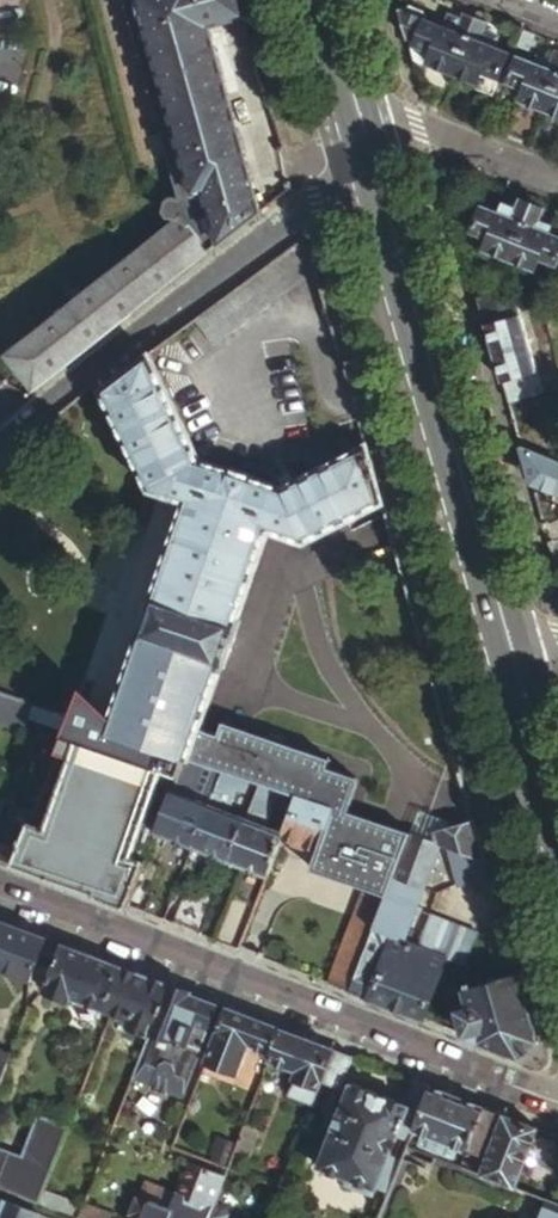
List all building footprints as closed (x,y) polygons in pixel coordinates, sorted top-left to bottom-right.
[(36,388),(38,387),(282,193),(280,186),(274,183),(262,186),(259,193),(210,26),(246,15),(242,0),(126,0),(185,199),(181,194),(173,193),(167,198),(166,205),(172,211),(178,213),(143,239),(97,276),(26,333),(6,349),(7,352),(36,388)] [(409,3),(401,10),(408,34),(418,39),(416,43),(434,51),(430,61),(454,71),(475,17),(463,12),(462,15),(451,10),(444,26),(426,19),(427,17),(423,8),(409,3)] [(487,21),(475,17),(454,71),(458,72),(478,81),(483,70),(499,76),(508,51),(494,45),(498,35),(484,29),(487,21)] [(528,50),(535,33),(523,29),(517,46),(528,50)] [(508,133),(530,141),(532,142),(546,108),(557,77),(557,50),(557,49),(552,59),(538,53),(534,61),(519,55),(509,80),(525,87),(520,97),(522,98),(508,133)] [(454,71),(440,106),(476,120),(485,124),(499,89),(478,81),(458,72),(454,71)] [(535,143),(556,152),(557,145),(557,77),(546,108),(548,109),(535,143)] [(516,246),(533,201),(522,197),(518,209),(507,205),(503,214),(485,206),(476,229),(494,236),(489,247),(512,257),(516,246)] [(533,201),(516,246),(512,257),(538,267),(542,255),(557,262),(557,216),(554,226),(540,220),(545,206),(533,201)] [(299,239),(195,317),(213,342),(281,293),(317,267),(310,244),(299,239)] [(516,303),(476,287),(493,345),(508,400),(543,390),(516,303)] [(204,457),(151,351),(102,387),(151,489),(187,504),(147,610),(122,675),(103,725),(102,727),(69,716),(64,729),(63,733),(76,737),(45,825),(31,819),(25,834),(15,861),(129,905),(146,859),(132,853),(160,766),(178,772),(178,770),(180,767),(184,756),(222,769),(242,776),(261,782),(269,785),(279,788),(295,794),(332,807),(345,811),(355,782),(353,777),(325,768),(329,756),(224,722),(221,733),(200,726),(204,715),(223,666),(225,667),(242,620),(239,620),(273,531),(307,544),(336,528),(385,502),(367,441),(319,466),(281,486),(254,476),(256,473),(234,465),(233,468),(204,457)] [(520,443),(529,473),(557,485),(557,458),(520,443)] [(367,560),(398,549),(392,527),(360,545),(367,560)] [(31,703),(0,691),(0,723),(2,724),(4,717),(23,724),(31,703)] [(44,721),(64,729),(69,716),(31,703),(23,724),(40,730),(44,721)] [(34,810),(31,819),(45,825),(76,737),(63,733),(46,779),(34,810)] [(220,775),(222,769),(184,756),(180,767),(218,780),(220,775)] [(172,789),(178,772),(160,766),(132,853),(146,859),(156,832),(165,806),(172,789)] [(240,782),(242,776),(222,769),(220,775),(240,782)] [(193,776),(178,770),(178,772),(172,789),(186,795),(193,776)] [(209,803),(192,846),(230,860),(247,817),(229,810),(238,786),(240,782),(220,775),(218,780),(209,803)] [(257,793),(261,782),(242,776),(240,782),(238,786),(257,793)] [(230,860),(268,875),(279,870),(291,839),(282,836),(284,830),(282,829),(266,823),(274,800),(279,788),(269,785),(261,782),(257,793),(247,817),(230,860)] [(15,861),(25,834),(31,819),(34,810),(14,802),(17,794),(0,787),(0,855),(15,861)] [(291,806),(295,794),(279,788),(274,800),(291,806)] [(165,806),(156,832),(192,846),(209,803),(186,795),(172,789),(165,806)] [(412,832),(345,811),(332,807),(295,794),(291,806),(282,829),(284,830),(282,836),(291,839),(317,849),(310,868),(362,887),(385,896),(388,897),(412,832)] [(446,845),(487,859),(477,825),(436,836),(437,840),(438,843),(440,843),(446,845)] [(437,840),(412,832),(388,897),(385,896),(373,929),(405,941),(416,909),(440,843),(438,843),(437,840)] [(475,890),(494,885),(487,859),(446,845),(458,885),(472,881),(475,890)] [(186,886),(173,922),(201,933),(215,897),(186,886)] [(362,887),(327,981),(350,991),(373,929),(385,896),(362,887)] [(431,914),(418,946),(446,956),(465,963),(477,930),(431,914)] [(0,918),(0,967),(29,978),(45,936),(0,918)] [(500,967),(516,962),(505,925),(489,930),(500,967)] [(373,929),(350,991),(423,1019),(446,956),(418,946),(405,941),(373,929)] [(120,964),(60,942),(43,989),(69,999),(71,994),(103,1007),(120,964)] [(170,984),(120,964),(103,1007),(113,1010),(130,1017),(128,1024),(151,1033),(153,1027),(170,984)] [(457,1009),(463,1035),(521,1058),(539,1041),(519,971),(464,988),(469,1006),(457,1009)] [(226,1005),(182,988),(165,1032),(209,1049),(226,1005)] [(281,1026),(226,1005),(209,1049),(206,1059),(237,1070),(249,1039),(273,1048),(281,1026)] [(333,1046),(281,1026),(273,1048),(270,1055),(297,1065),(288,1091),(312,1100),(321,1077),(333,1046)] [(165,1032),(153,1027),(151,1033),(134,1075),(190,1096),(206,1059),(209,1049),(165,1032)] [(351,1054),(333,1046),(321,1077),(339,1085),(351,1054)] [(11,1054),(0,1050),(0,1084),(11,1054)] [(429,1084),(412,1077),(402,1101),(350,1081),(337,1116),(328,1114),(317,1143),(325,1146),(318,1163),(347,1175),(345,1182),(373,1193),(375,1186),(378,1187),(379,1185),(387,1188),(411,1127),(429,1084)] [(456,1095),(429,1084),(411,1127),(439,1138),(456,1095)] [(483,1105),(456,1095),(439,1138),(466,1149),(483,1105)] [(537,1125),(483,1105),(466,1149),(485,1157),(480,1171),(515,1185),(537,1125)] [(246,1120),(237,1145),(250,1150),(260,1125),(246,1120)] [(439,1138),(436,1148),(463,1158),(466,1149),(439,1138)] [(43,1202),(49,1186),(56,1167),(0,1146),(0,1186),(43,1202)] [(222,1162),(230,1165),(234,1155),(226,1152),(222,1162)] [(181,1189),(223,1203),(233,1171),(190,1158),(181,1189)] [(83,1217),(89,1201),(49,1186),(43,1202),(83,1217)] [(235,1206),(223,1203),(181,1189),(178,1198),(148,1189),(138,1217),(231,1217),(235,1206)] [(539,1194),(529,1217),(557,1217),(557,1201),(539,1194)] [(0,1196),(0,1217),(61,1217),(9,1199),(0,1196)] [(83,1217),(87,1217),(115,1217),(118,1211),(89,1201),(83,1217)]
